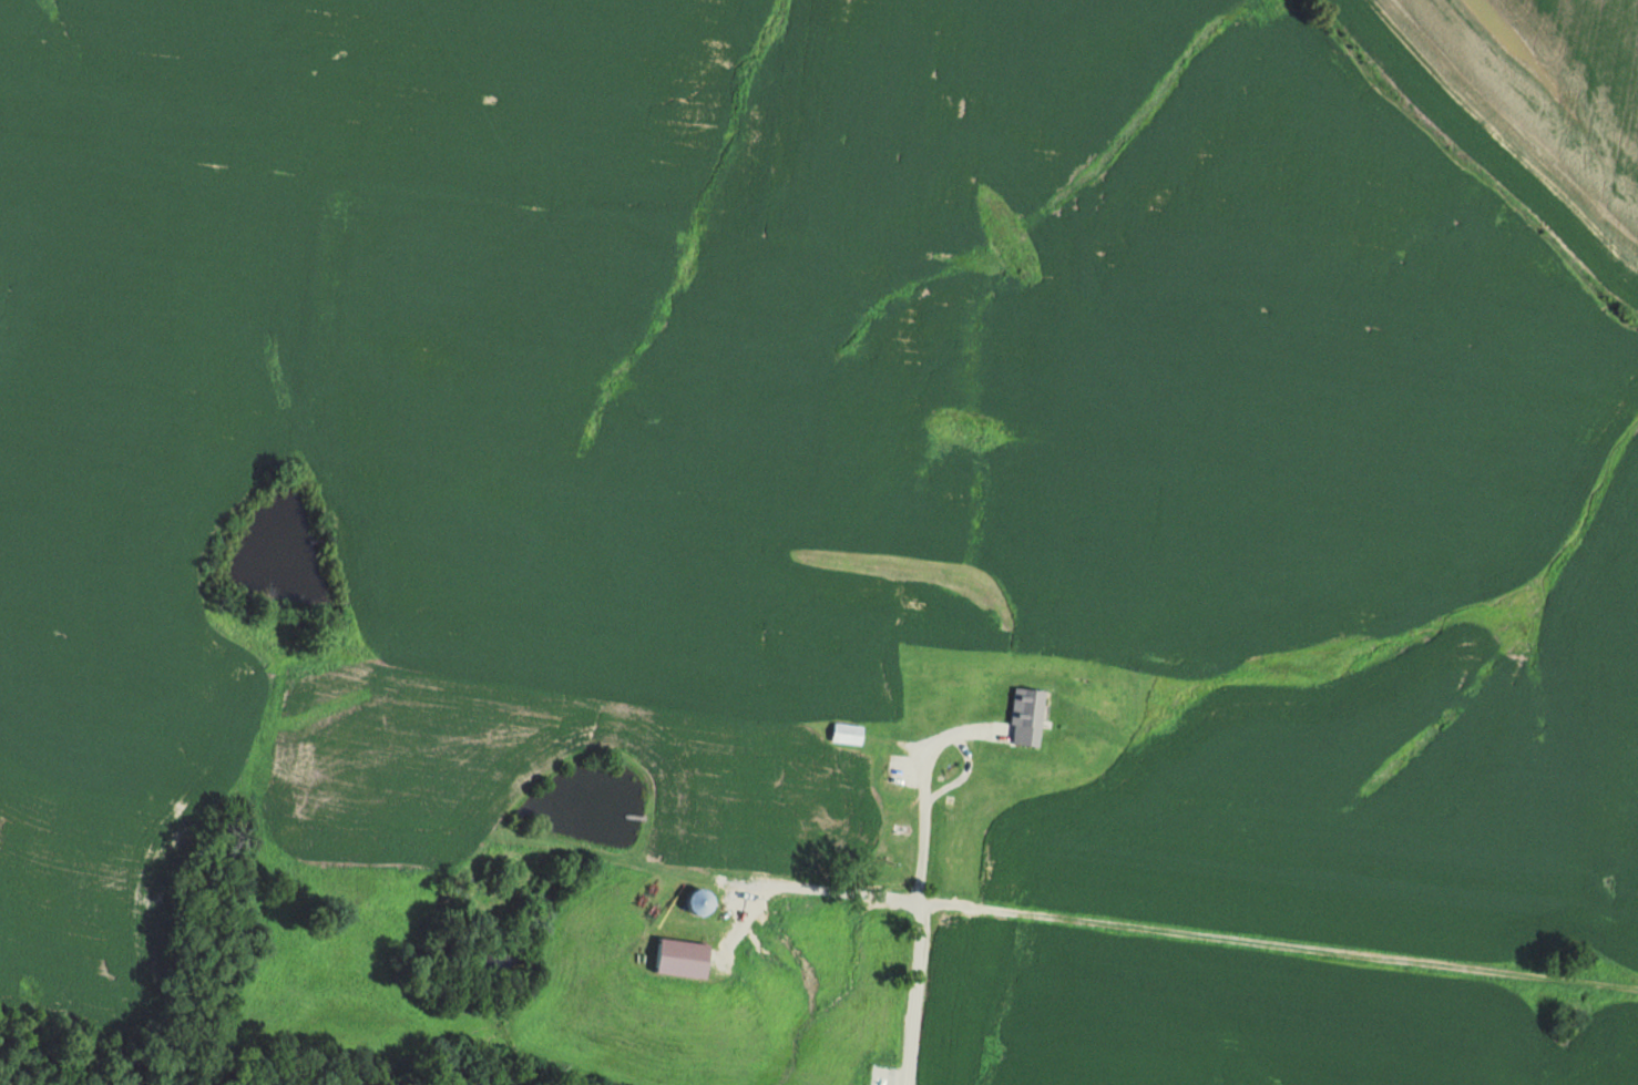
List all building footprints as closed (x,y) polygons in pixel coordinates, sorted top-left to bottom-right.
[(864,744),(865,724),(835,722),(833,741),(864,744)] [(692,895),(702,915),(716,907),(706,888),(692,895)] [(661,973),(711,976),(713,941),(663,938),(661,973)]
